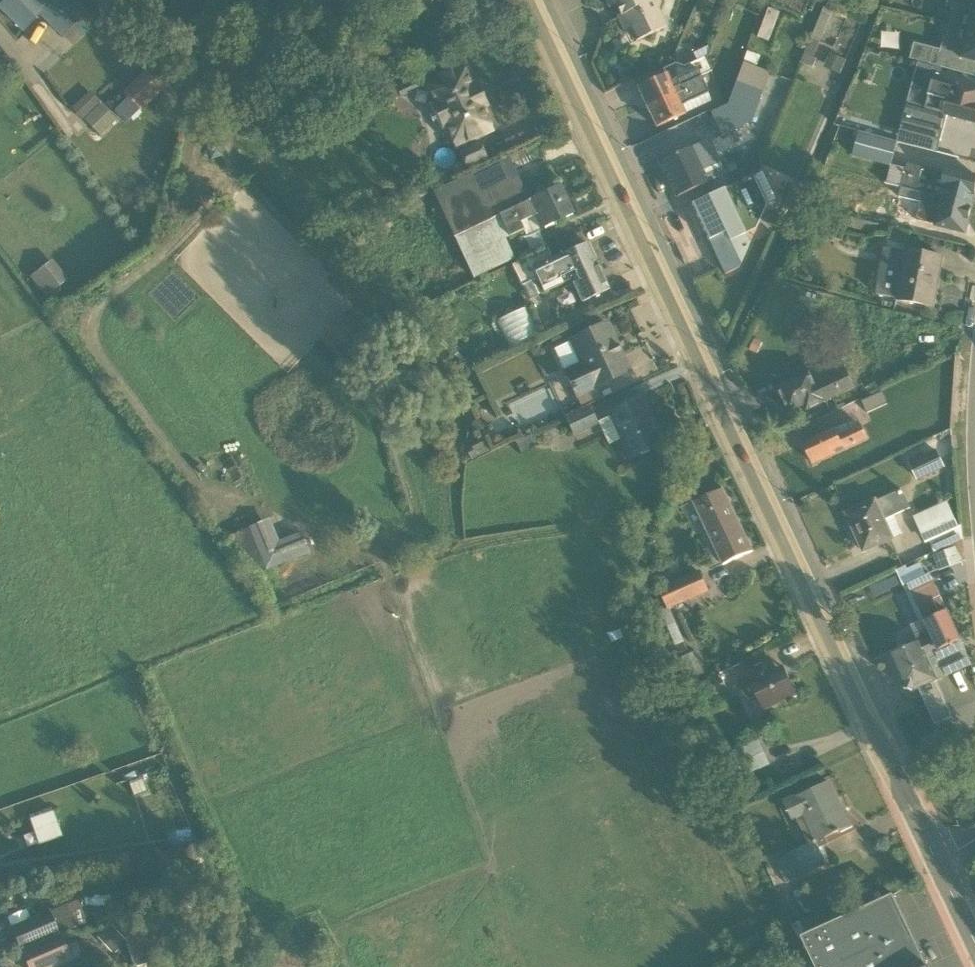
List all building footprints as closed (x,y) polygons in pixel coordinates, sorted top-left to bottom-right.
[(58,0),(7,0),(0,7),(0,11),(23,33),(38,17),(61,39),(63,37),(72,47),(89,30),(58,0)] [(654,0),(603,0),(607,9),(612,7),(631,44),(667,27),(654,0)] [(950,25),(974,33),(974,0),(956,0),(950,25)] [(827,2),(800,64),(812,69),(816,60),(813,58),(832,14),(846,20),(849,12),(827,2)] [(950,25),(943,51),(915,44),(910,60),(974,77),(974,33),(950,25)] [(720,137),(751,122),(768,75),(755,70),(759,58),(746,53),(727,105),(709,113),(720,137)] [(635,88),(644,106),(709,71),(718,66),(712,54),(682,68),(679,62),(664,70),(666,73),(635,88)] [(829,54),(823,68),(839,76),(846,61),(829,54)] [(445,131),(463,169),(486,158),(476,138),(491,131),(481,109),(486,107),(476,85),(471,88),(461,66),(421,85),(435,113),(429,116),(438,134),(445,131)] [(718,89),(709,71),(644,106),(655,128),(686,113),(709,102),(706,95),(718,89)] [(161,91),(143,72),(121,93),(127,100),(115,110),(126,122),(161,91)] [(934,79),(925,111),(974,125),(974,91),(934,79)] [(99,104),(89,92),(70,109),(80,121),(99,104)] [(98,137),(115,121),(101,105),(84,121),(98,137)] [(897,145),(861,134),(854,156),(891,167),(897,145)] [(708,141),(658,165),(675,199),(724,175),(708,141)] [(451,184),(432,194),(475,280),(514,261),(504,240),(522,231),(525,237),(572,214),(558,187),(529,201),(515,172),(533,162),(526,148),(451,184)] [(937,197),(971,206),(974,189),(974,176),(945,168),(943,174),(906,165),(905,170),(892,167),(888,185),(900,188),(924,194),(937,197)] [(425,180),(432,194),(451,184),(444,171),(425,180)] [(760,172),(691,205),(724,275),(737,269),(749,245),(744,236),(753,231),(765,204),(773,201),(760,172)] [(900,188),(890,228),(912,233),(915,222),(964,234),(971,206),(937,197),(935,207),(921,204),(924,194),(900,188)] [(847,228),(884,237),(886,227),(849,218),(847,228)] [(607,291),(584,243),(573,248),(571,243),(553,251),(556,257),(550,260),(545,251),(511,267),(528,300),(567,281),(579,305),(607,291)] [(933,308),(942,259),(884,248),(875,297),(933,308)] [(31,274),(45,295),(70,280),(57,258),(31,274)] [(525,307),(498,321),(512,350),(540,336),(525,307)] [(628,373),(605,325),(553,350),(581,408),(600,399),(595,389),(628,373)] [(826,366),(778,389),(786,405),(789,403),(793,411),(803,407),(806,413),(855,388),(843,362),(851,358),(843,342),(820,353),(826,366)] [(520,423),(555,407),(546,387),(510,403),(520,423)] [(881,393),(861,402),(867,414),(886,404),(881,393)] [(650,420),(640,400),(597,421),(608,445),(618,440),(627,459),(658,444),(647,421),(650,420)] [(596,423),(588,407),(562,420),(570,436),(596,423)] [(835,427),(803,443),(814,466),(870,439),(864,426),(840,437),(835,427)] [(935,436),(903,450),(908,462),(940,448),(935,436)] [(937,455),(910,466),(919,486),(945,474),(937,455)] [(723,490),(693,504),(724,567),(753,552),(723,490)] [(902,535),(894,517),(910,510),(901,490),(846,515),(863,553),(902,535)] [(947,503),(913,519),(924,544),(929,542),(934,554),(939,570),(959,563),(952,545),(961,540),(960,529),(947,503)] [(258,530),(273,563),(309,550),(304,537),(280,546),(271,524),(258,530)] [(908,585),(902,588),(920,626),(912,630),(918,643),(936,682),(971,666),(928,576),(924,577),(919,565),(902,573),(908,585)] [(674,607),(709,593),(700,570),(665,584),(674,607)] [(918,643),(889,657),(907,696),(936,682),(918,643)] [(695,652),(680,659),(689,681),(704,674),(695,652)] [(763,713),(797,696),(786,673),(778,677),(770,661),(744,674),(746,678),(737,683),(747,703),(756,699),(763,713)] [(720,676),(694,688),(703,706),(729,693),(720,676)] [(758,742),(730,754),(740,778),(768,766),(758,742)] [(829,864),(826,840),(853,828),(846,815),(845,816),(829,782),(783,804),(792,823),(795,821),(807,845),(774,861),(786,885),(829,864)] [(53,812),(29,821),(38,846),(62,838),(53,812)] [(188,832),(166,834),(167,847),(190,844),(188,832)] [(893,896),(802,938),(815,966),(926,966),(893,896)] [(77,902),(9,928),(19,951),(88,923),(86,918),(83,918),(77,902)] [(111,954),(124,942),(109,926),(96,938),(111,954)] [(124,942),(131,966),(136,966),(147,964),(145,957),(155,954),(148,930),(139,933),(137,926),(121,931),(124,942)] [(59,935),(19,951),(25,966),(58,966),(71,962),(59,935)]
